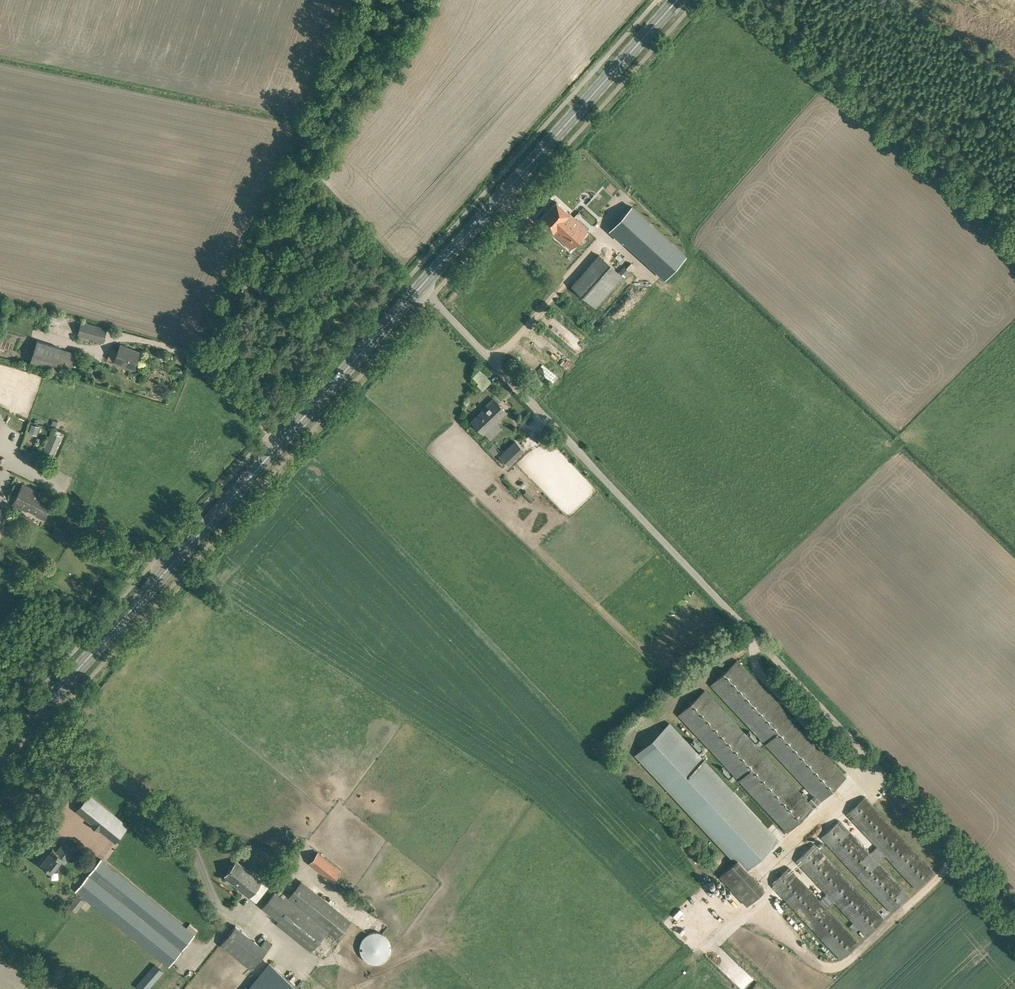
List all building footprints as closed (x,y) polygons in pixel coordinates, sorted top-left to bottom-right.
[(570,248),(587,230),(556,202),(540,220),(570,248)] [(656,271),(664,278),(685,255),(679,250),(632,206),(618,222),(619,223),(612,230),(656,271)] [(623,276),(599,254),(571,284),(596,307),(623,276)] [(107,328),(82,321),(78,334),(103,342),(107,328)] [(37,340),(30,362),(55,369),(67,373),(69,374),(76,352),(75,352),(62,348),(37,340)] [(133,370),(140,352),(120,344),(113,362),(133,370)] [(564,367),(571,361),(559,349),(553,355),(564,367)] [(573,363),(567,368),(571,372),(577,367),(573,363)] [(491,381),(480,369),(473,376),(479,382),(477,383),(482,389),(491,381)] [(483,433),(506,411),(493,398),(486,404),(489,407),(485,410),(484,409),(472,421),(483,433)] [(40,426),(31,424),(29,433),(37,435),(40,426)] [(39,434),(49,437),(42,454),(52,458),(62,436),(48,430),(47,431),(43,430),(43,429),(41,429),(39,432),(40,432),(39,434)] [(537,443),(543,437),(540,433),(534,439),(537,443)] [(500,456),(507,463),(512,459),(510,457),(520,446),(515,441),(500,456)] [(43,519),(52,501),(39,495),(40,493),(22,484),(13,504),(27,511),(27,510),(36,514),(35,515),(43,519)] [(52,534),(72,544),(75,536),(56,526),(52,534)] [(846,778),(737,660),(711,685),(814,796),(808,801),(704,691),(678,715),(788,832),(846,778)] [(636,754),(735,862),(720,876),(747,905),(765,889),(747,870),(778,841),(669,724),(636,754)] [(100,803),(88,819),(99,828),(111,813),(100,803)] [(850,814),(873,835),(881,827),(867,814),(863,818),(858,812),(855,809),(850,814)] [(834,828),(825,837),(834,847),(843,838),(834,828)] [(851,846),(854,849),(862,841),(854,834),(851,838),(855,841),(851,846)] [(45,870),(46,868),(51,872),(62,860),(65,862),(74,851),(63,843),(56,852),(52,849),(46,857),(44,856),(37,864),(45,870)] [(832,908),(838,902),(869,935),(879,926),(876,923),(883,916),(836,864),(829,871),(810,850),(799,861),(810,873),(806,876),(820,892),(825,888),(830,893),(824,899),(832,908)] [(345,885),(335,878),(341,870),(318,852),(309,863),(332,882),(328,887),(337,895),(345,885)] [(282,860),(276,855),(272,860),(278,864),(282,860)] [(189,924),(186,928),(101,859),(76,890),(169,966),(198,930),(189,924)] [(249,896),(261,881),(236,861),(224,876),(225,877),(226,874),(233,880),(231,882),(249,896)] [(877,894),(895,912),(913,895),(887,869),(881,875),(888,883),(877,894)] [(775,883),(783,889),(789,880),(782,874),(775,883)] [(254,897),(262,902),(271,885),(263,881),(254,897)] [(300,881),(287,897),(285,895),(283,897),(274,891),(262,906),(278,919),(276,922),(311,950),(328,930),(337,937),(350,921),(300,881)] [(84,900),(76,894),(68,905),(75,911),(84,900)] [(235,925),(220,944),(251,969),(271,944),(265,939),(260,945),(235,925)] [(164,972),(155,963),(135,985),(140,988),(148,988),(164,972)] [(269,964),(248,988),(300,988),(269,964)]
